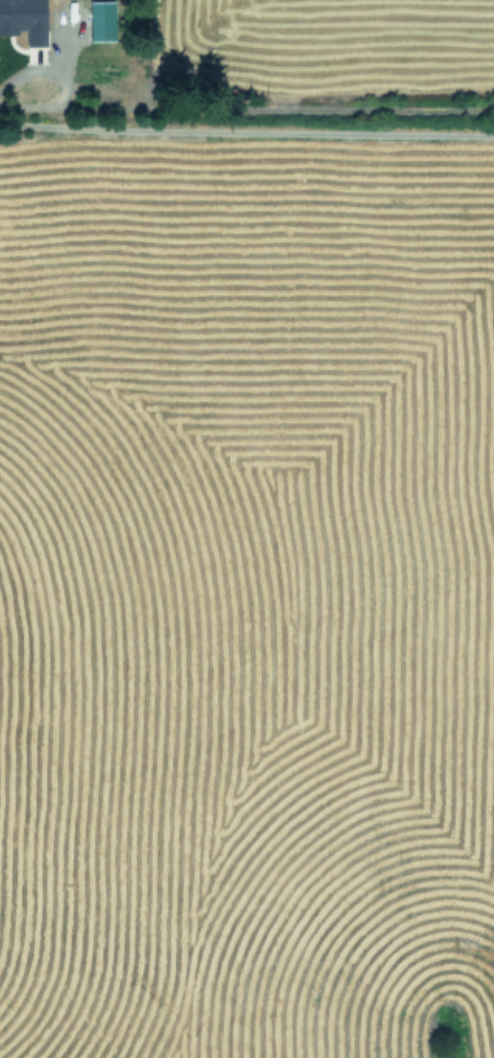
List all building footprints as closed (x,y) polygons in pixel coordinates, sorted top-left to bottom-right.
[(25,32),(26,46),(45,46),(44,0),(0,0),(0,33),(25,32)]
